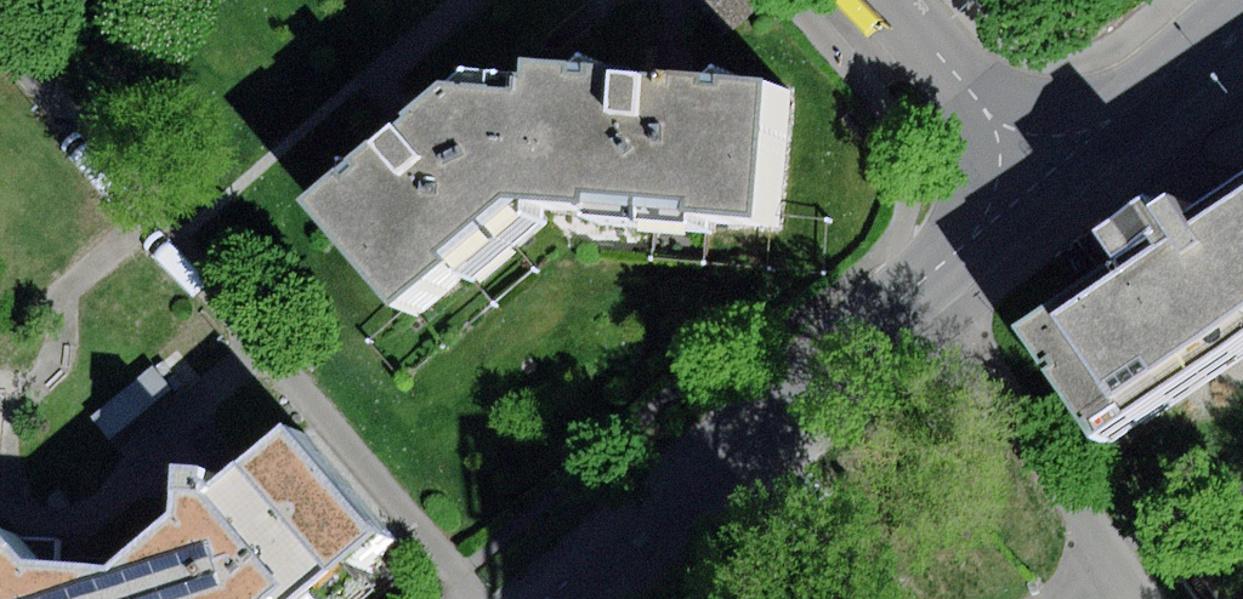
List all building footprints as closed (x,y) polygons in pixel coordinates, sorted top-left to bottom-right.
[(707,12),(728,35),(766,0),(720,0),(707,12)] [(537,102),(528,210),(607,217),(608,203),(708,211),(707,224),(780,230),(792,85),(664,75),(540,64),(537,102)] [(528,210),(537,102),(465,95),(418,132),(323,210),(414,322),(474,274),(464,263),(528,210)] [(1242,359),(1242,199),(1200,228),(1186,207),(1172,217),(1164,205),(1135,224),(1113,239),(1134,269),(1035,335),(1060,371),(1067,367),(1072,375),(1064,380),(1110,448),(1242,359)] [(153,365),(90,416),(109,440),(172,388),(153,365)] [(125,598),(328,598),(394,542),(295,427),(209,501),(211,476),(186,474),(184,497),(183,520),(116,575),(125,598)] [(116,575),(37,569),(22,551),(5,528),(0,532),(0,598),(125,598),(116,575)]
